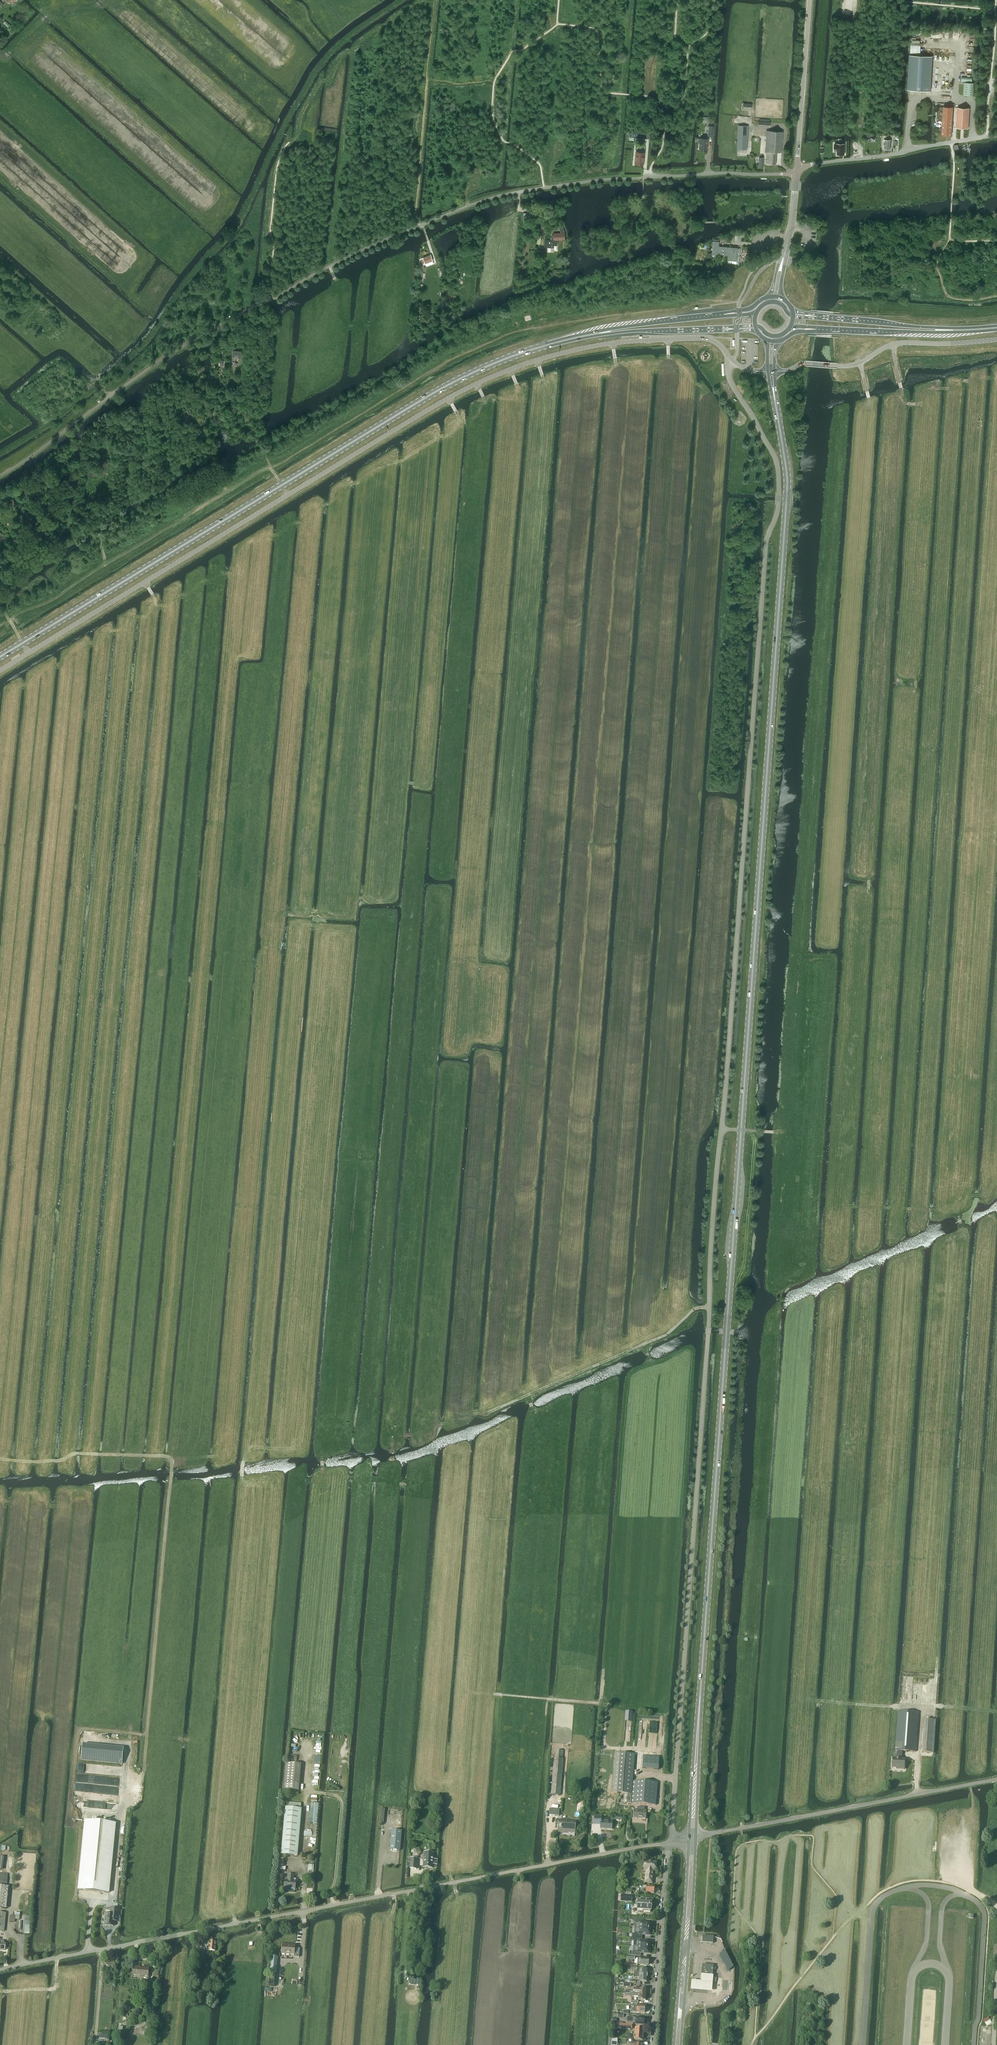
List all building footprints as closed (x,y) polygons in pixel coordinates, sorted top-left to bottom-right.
[(920,40),(912,40),(912,42),(911,42),(911,52),(921,53),(921,45),(923,45),(923,43),(920,43),(920,40)] [(931,92),(933,57),(910,55),(908,90),(931,92)] [(964,83),(963,94),(974,95),(975,84),(964,83)] [(953,107),(943,106),(941,135),(951,135),(953,107)] [(958,108),(957,129),(969,129),(969,109),(958,108)] [(769,127),(770,121),(769,121),(769,119),(760,118),(760,121),(759,121),(758,126),(769,127)] [(735,140),(735,143),(737,143),(737,149),(747,149),(748,126),(738,125),(737,137),(737,140),(735,140)] [(766,130),(765,152),(766,152),(766,163),(775,164),(776,152),(781,152),(783,131),(766,130)] [(698,138),(697,143),(699,143),(699,148),(707,149),(708,139),(700,138),(700,139),(698,138)] [(835,150),(838,150),(838,154),(844,154),(844,147),(844,143),(838,143),(838,144),(835,144),(835,150)] [(636,152),(634,164),(643,165),(644,153),(636,152)] [(544,250),(544,251),(547,251),(553,252),(553,247),(553,244),(557,244),(557,240),(558,240),(558,239),(565,239),(565,233),(565,232),(562,225),(561,225),(560,224),(558,225),(559,226),(558,226),(559,227),(561,233),(556,233),(553,233),(553,235),(550,238),(551,240),(545,240),(544,240),(544,250)] [(718,253),(718,254),(728,255),(728,256),(727,259),(727,260),(736,261),(737,248),(719,246),(718,253)] [(433,261),(430,254),(422,257),(422,258),(420,259),(422,264),(424,263),(425,264),(433,261)] [(893,1758),(892,1767),(899,1768),(899,1769),(904,1769),(905,1759),(902,1759),(902,1751),(915,1752),(918,1712),(898,1711),(895,1751),(897,1751),(897,1759),(893,1758)] [(925,1720),(922,1752),(933,1753),(936,1721),(925,1720)] [(83,1744),(82,1760),(122,1764),(123,1748),(83,1744)] [(562,1759),(563,1756),(563,1751),(557,1750),(556,1755),(555,1755),(555,1758),(554,1758),(551,1794),(560,1795),(563,1759),(562,1759)] [(633,1792),(632,1792),(635,1754),(620,1753),(614,1753),(611,1793),(617,1793),(624,1794),(623,1803),(656,1805),(657,1783),(634,1781),(633,1792)] [(642,1769),(658,1770),(659,1757),(643,1756),(642,1769)] [(286,1763),(283,1789),(299,1791),(301,1764),(286,1763)] [(96,1800),(95,1814),(110,1815),(111,1801),(96,1800)] [(311,1803),(309,1823),(317,1824),(319,1804),(311,1803)] [(559,1810),(558,1810),(558,1808),(550,1807),(550,1809),(549,1809),(549,1815),(559,1816),(559,1810)] [(634,1810),(633,1818),(645,1819),(646,1811),(644,1811),(644,1808),(637,1807),(637,1810),(636,1810),(634,1810)] [(285,1808),(281,1855),(297,1856),(301,1810),(301,1809),(286,1808),(285,1808)] [(597,1825),(598,1824),(601,1824),(600,1829),(612,1829),(612,1822),(601,1821),(601,1817),(594,1816),(594,1824),(597,1825)] [(85,1821),(79,1890),(104,1892),(111,1823),(85,1821)] [(575,1833),(576,1822),(559,1821),(558,1833),(565,1833),(565,1832),(575,1833)] [(389,1850),(400,1851),(402,1831),(391,1830),(389,1850)] [(434,1854),(424,1853),(423,1868),(432,1869),(433,1864),(437,1865),(437,1860),(433,1860),(434,1854)] [(644,1861),(644,1870),(646,1870),(645,1882),(652,1883),(653,1871),(656,1871),(656,1862),(644,1861)] [(284,1888),(295,1889),(296,1881),(293,1881),(294,1875),(288,1875),(288,1880),(285,1880),(284,1888)] [(32,1905),(32,1903),(31,1902),(31,1901),(30,1900),(29,1899),(28,1898),(26,1898),(24,1898),(22,1899),(21,1899),(20,1900),(19,1901),(18,1902),(18,1904),(18,1905),(18,1906),(18,1908),(19,1909),(20,1910),(21,1911),(22,1912),(24,1912),(25,1912),(26,1912),(28,1911),(29,1911),(30,1910),(31,1909),(32,1908),(32,1906),(32,1905)] [(653,1899),(645,1898),(641,1898),(640,1901),(638,1901),(636,1901),(636,1906),(637,1906),(637,1910),(644,1910),(643,1911),(650,1912),(650,1911),(651,1911),(652,1903),(653,1903),(653,1899)] [(105,1918),(105,1921),(106,1921),(105,1926),(113,1926),(114,1919),(118,1919),(119,1909),(111,1908),(111,1914),(106,1913),(106,1918),(105,1918)] [(634,1919),(634,1923),(635,1923),(635,1928),(651,1929),(651,1928),(651,1925),(651,1923),(643,1923),(643,1919),(640,1919),(634,1919)] [(633,1934),(632,1937),(642,1938),(642,1935),(650,1935),(650,1934),(651,1933),(651,1931),(650,1931),(651,1929),(635,1928),(634,1934),(633,1934)] [(702,1936),(701,1943),(713,1944),(714,1937),(702,1936)] [(632,1937),(632,1941),(634,1941),(633,1946),(649,1948),(649,1946),(650,1946),(650,1944),(650,1943),(650,1942),(642,1941),(642,1938),(632,1937)] [(295,1945),(282,1944),(282,1954),(294,1955),(294,1957),(299,1957),(300,1949),(295,1949),(295,1945)] [(631,1952),(631,1956),(637,1956),(640,1956),(641,1953),(649,1954),(649,1952),(649,1950),(649,1949),(649,1948),(633,1946),(633,1952),(631,1952)] [(702,1965),(701,1976),(713,1977),(713,1976),(712,1976),(713,1966),(702,1965)] [(134,1966),(133,1975),(148,1976),(149,1968),(138,1967),(134,1966)] [(636,1971),(636,1973),(634,1973),(634,1975),(647,1976),(648,1970),(640,1970),(640,1968),(637,1968),(637,1967),(631,1966),(631,1970),(636,1971)] [(713,1977),(701,1976),(700,1982),(697,1982),(691,1981),(690,1990),(696,1991),(711,1992),(713,1977)] [(632,2004),(632,2007),(633,2007),(633,2012),(636,2012),(644,2013),(645,2007),(637,2006),(637,2005),(632,2004)] [(627,2017),(626,2023),(627,2023),(633,2024),(633,2022),(635,2023),(635,2025),(644,2025),(644,2018),(636,2018),(633,2018),(633,2017),(627,2017)] [(643,2029),(635,2028),(634,2039),(642,2040),(643,2029)]
